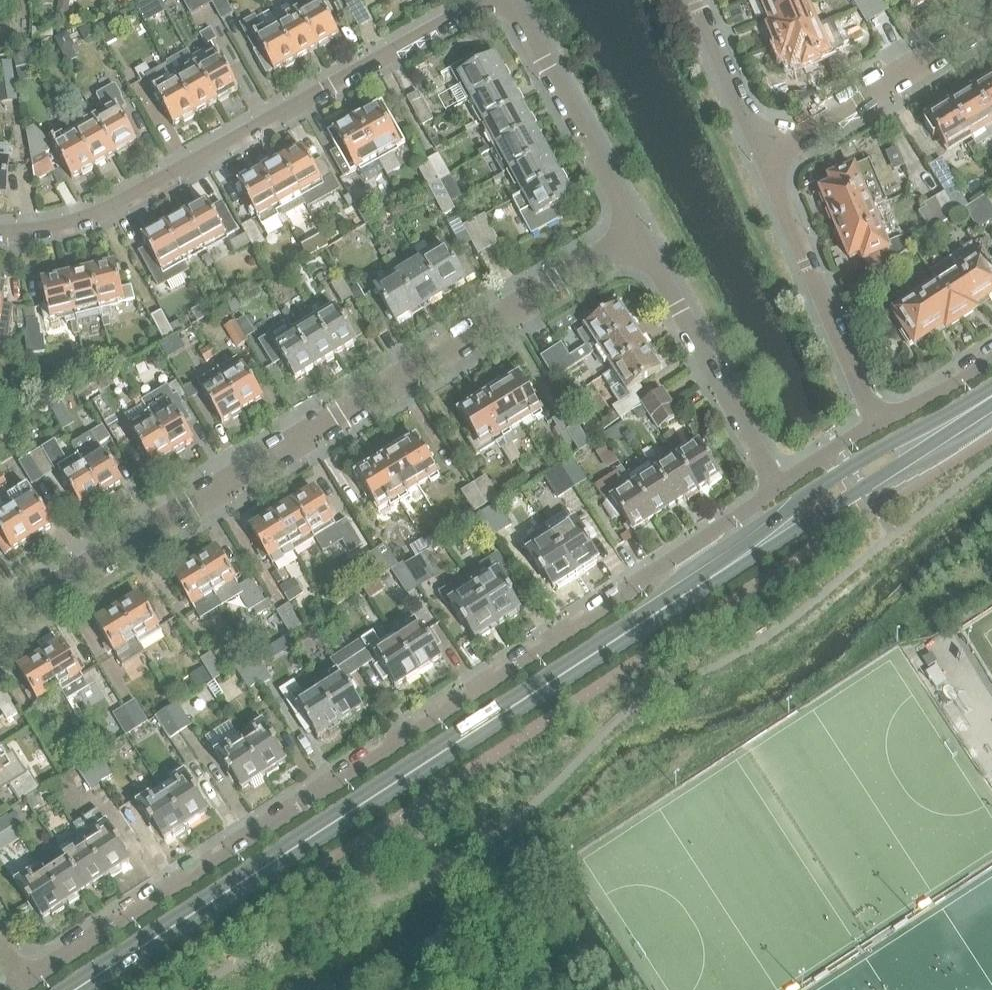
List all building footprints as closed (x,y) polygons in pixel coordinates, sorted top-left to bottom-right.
[(211,0),(182,0),(191,16),(212,4),(211,0)] [(224,0),(211,0),(212,4),(221,21),(233,15),(224,0)] [(318,0),(308,0),(295,7),(297,12),(318,49),(319,48),(320,50),(329,45),(328,43),(338,38),(318,0)] [(359,1),(359,0),(358,0),(346,6),(359,29),(371,22),(359,1)] [(804,0),(757,0),(765,20),(806,4),(804,0)] [(881,0),(857,0),(855,2),(868,23),(888,11),(881,0)] [(911,9),(915,6),(916,8),(929,0),(906,0),(911,9)] [(816,27),(806,4),(765,20),(776,45),(816,28),(816,27)] [(318,49),(297,12),(275,24),(295,61),(315,50),(318,49)] [(295,61),(275,24),(263,31),(255,17),(240,25),(250,45),(256,42),(260,49),(253,53),(266,76),(273,72),(274,74),(284,68),(285,69),(294,64),(293,62),(295,61)] [(117,40),(107,21),(96,27),(94,23),(92,24),(98,34),(99,33),(106,46),(117,40)] [(819,68),(816,59),(842,48),(830,21),(816,27),(816,28),(776,45),(782,60),(786,59),(791,70),(802,65),(806,73),(819,68)] [(98,34),(92,24),(79,31),(84,41),(98,34)] [(216,40),(210,29),(200,35),(206,46),(216,40)] [(188,54),(182,44),(177,47),(183,57),(188,54)] [(39,61),(37,49),(25,52),(28,64),(39,61)] [(72,50),(63,55),(67,65),(77,60),(72,50)] [(238,91),(215,50),(206,55),(209,60),(196,67),(216,103),(218,102),(220,104),(229,99),(228,97),(238,91)] [(507,78),(495,57),(478,66),(473,57),(451,69),(461,86),(450,92),(458,107),(469,101),(468,100),(507,78)] [(216,103),(196,67),(191,58),(190,58),(169,70),(174,79),(194,115),(216,103)] [(11,62),(0,64),(0,104),(18,101),(11,62)] [(146,65),(141,68),(147,79),(152,76),(146,65)] [(141,68),(135,71),(141,82),(147,79),(141,68)] [(520,102),(507,78),(468,100),(469,101),(481,123),(520,102)] [(194,115),(174,79),(163,85),(160,80),(150,85),(173,127),(184,121),(185,123),(194,118),(193,116),(194,115)] [(972,91),(991,123),(991,79),(972,91)] [(136,145),(118,111),(125,107),(121,99),(121,97),(116,87),(113,87),(99,95),(98,98),(103,107),(105,109),(107,113),(95,120),(115,156),(118,155),(118,156),(127,152),(127,150),(136,145)] [(972,91),(951,104),(971,138),(974,143),(977,148),(991,139),(991,123),(972,91)] [(434,121),(418,93),(407,99),(422,127),(434,121)] [(88,106),(82,95),(76,98),(82,109),(88,106)] [(533,127),(520,102),(481,123),(495,148),(533,127)] [(404,144),(381,103),(355,117),(378,158),(377,158),(391,183),(396,180),(393,174),(401,170),(390,151),(404,144)] [(971,138),(951,104),(926,119),(928,121),(924,123),(933,138),(937,136),(946,151),(945,152),(946,154),(971,138)] [(378,158),(355,117),(327,133),(337,151),(331,154),(344,177),(377,158),(378,158)] [(115,156),(95,120),(74,132),(93,168),(107,161),(109,163),(116,159),(114,157),(115,156)] [(93,168),(74,132),(69,123),(57,130),(59,133),(49,139),(72,180),(82,174),(83,176),(92,171),(91,170),(93,168)] [(467,133),(477,127),(475,124),(465,129),(467,133)] [(547,152),(533,127),(495,148),(496,150),(491,152),(503,174),(508,172),(508,173),(547,152)] [(442,147),(437,139),(431,142),(436,150),(442,147)] [(977,148),(974,143),(968,147),(975,158),(981,154),(977,148)] [(8,168),(10,147),(0,146),(0,196),(5,196),(8,168)] [(480,157),(490,151),(488,147),(478,153),(480,157)] [(333,177),(323,159),(312,166),(302,149),(292,154),(291,153),(282,158),(282,160),(301,195),(314,188),(318,196),(320,194),(325,203),(335,197),(330,188),(326,191),(322,184),(333,177)] [(54,172),(43,151),(31,158),(35,182),(51,173),(54,172)] [(560,175),(547,152),(508,173),(522,197),(560,175)] [(450,177),(438,155),(427,162),(440,183),(450,177)] [(301,195),(282,160),(271,166),(270,165),(260,170),(261,172),(260,172),(280,207),(292,200),(296,208),(299,206),(305,202),(301,195)] [(887,203),(869,160),(828,179),(831,186),(820,190),(835,226),(878,206),(887,203)] [(440,183),(427,162),(418,167),(430,188),(440,183)] [(54,172),(51,173),(58,185),(66,181),(59,169),(54,172)] [(280,207),(260,172),(249,178),(248,177),(239,182),(240,184),(238,185),(257,219),(259,219),(263,225),(277,217),(283,226),(289,223),(280,207)] [(557,208),(573,199),(560,175),(522,197),(513,202),(531,236),(563,219),(557,208)] [(462,198),(450,177),(440,183),(452,204),(462,198)] [(346,190),(341,182),(334,186),(339,194),(346,190)] [(455,210),(440,183),(430,188),(430,189),(419,195),(425,206),(436,200),(445,216),(455,210)] [(955,185),(944,192),(945,193),(958,214),(965,209),(968,207),(955,185)] [(949,220),(958,214),(945,193),(936,199),(949,220)] [(986,198),(985,196),(975,203),(989,224),(991,222),(991,207),(986,198)] [(377,220),(365,198),(354,204),(361,218),(366,226),(377,220)] [(949,220),(936,199),(925,205),(927,208),(938,227),(949,220)] [(238,232),(222,203),(210,209),(206,202),(196,208),(195,207),(186,212),(186,213),(185,214),(205,248),(225,237),(226,239),(238,232)] [(361,218),(354,204),(353,202),(344,207),(353,223),(361,218)] [(989,224),(975,203),(968,207),(965,209),(978,231),(989,224)] [(907,251),(902,239),(889,245),(885,236),(890,234),(878,206),(835,226),(849,260),(860,255),(863,262),(866,261),(871,272),(896,261),(894,257),(907,251)] [(927,208),(918,213),(922,218),(929,231),(930,232),(933,230),(938,227),(927,208)] [(205,248),(185,214),(174,220),(173,218),(164,224),(165,225),(163,226),(183,260),(205,248)] [(498,244),(483,217),(463,228),(478,255),(498,244)] [(265,244),(253,223),(243,228),(246,234),(252,244),(255,250),(265,244)] [(183,260),(163,226),(153,232),(152,230),(143,235),(144,237),(141,238),(147,248),(138,253),(158,290),(190,272),(187,266),(183,260)] [(235,253),(252,244),(246,234),(230,243),(235,253)] [(476,276),(465,257),(454,263),(444,246),(431,254),(424,243),(414,249),(421,260),(443,296),(476,276)] [(982,252),(978,255),(971,245),(951,258),(982,306),(991,299),(991,267),(982,252)] [(388,258),(383,249),(379,252),(384,261),(388,258)] [(400,263),(395,254),(388,258),(394,267),(400,263)] [(213,264),(208,255),(202,259),(207,268),(213,264)] [(982,306),(951,258),(930,273),(936,282),(962,323),(979,312),(977,309),(982,306)] [(443,296),(421,260),(397,274),(419,311),(443,296)] [(135,302),(131,287),(121,290),(115,265),(91,271),(100,308),(102,316),(105,330),(111,328),(108,319),(113,317),(110,306),(123,302),(123,305),(135,302)] [(100,308),(91,271),(66,277),(76,314),(78,326),(83,325),(82,321),(102,316),(100,308)] [(419,311),(397,274),(374,288),(396,324),(419,311)] [(915,285),(908,275),(903,278),(910,289),(915,285)] [(78,326),(76,314),(66,277),(41,283),(46,306),(41,307),(44,320),(49,319),(50,320),(64,317),(66,325),(71,323),(72,327),(74,336),(81,334),(78,326)] [(939,333),(915,296),(910,289),(903,278),(898,281),(904,291),(897,295),(902,304),(890,312),(903,333),(900,334),(909,348),(911,346),(913,350),(939,333)] [(353,298),(348,291),(341,280),(331,285),(343,304),(353,298)] [(962,323),(936,282),(915,296),(939,333),(943,331),(946,334),(962,323)] [(365,298),(357,285),(348,291),(353,298),(356,304),(365,298)] [(13,307),(3,306),(5,288),(0,287),(0,338),(8,339),(13,307)] [(242,310),(237,301),(234,303),(227,307),(232,316),(242,310)] [(355,341),(362,336),(346,310),(339,315),(335,308),(323,315),(317,304),(308,309),(315,321),(336,356),(346,350),(347,351),(354,347),(353,345),(356,343),(355,341)] [(598,351),(630,329),(626,323),(628,322),(626,319),(629,317),(624,310),(621,307),(622,306),(621,305),(602,318),(598,312),(597,313),(581,323),(580,322),(571,328),(576,335),(577,334),(585,346),(568,358),(561,345),(551,351),(565,373),(574,367),(591,355),(598,351)] [(230,316),(226,309),(217,315),(221,321),(230,316)] [(293,319),(287,309),(281,312),(288,322),(293,319)] [(175,337),(162,313),(151,319),(164,343),(175,337)] [(38,320),(26,321),(29,355),(45,354),(43,336),(41,336),(40,326),(38,326),(38,320)] [(336,356),(315,321),(294,333),(315,369),(326,362),(327,364),(334,359),(333,358),(336,356)] [(246,342),(234,322),(224,328),(236,349),(246,342)] [(315,369),(294,333),(288,323),(266,336),(267,338),(259,343),(273,366),(282,360),(295,381),(306,374),(307,376),(314,372),(313,370),(315,369)] [(612,372),(648,348),(647,347),(648,346),(647,345),(643,348),(638,342),(640,341),(640,340),(643,338),(638,331),(637,331),(635,328),(636,327),(635,326),(630,329),(598,351),(612,372)] [(649,350),(648,348),(612,372),(629,398),(622,402),(618,396),(608,403),(619,419),(640,405),(634,395),(641,391),(638,386),(661,371),(660,370),(658,371),(654,365),(655,364),(653,361),(656,359),(650,350),(649,350)] [(210,359),(204,350),(199,353),(205,362),(210,359)] [(565,373),(551,351),(541,358),(554,379),(565,373)] [(263,400),(243,367),(241,367),(236,358),(217,370),(242,412),(245,411),(246,412),(253,408),(252,406),(263,400)] [(907,379),(907,372),(902,367),(896,368),(892,373),(892,379),(897,384),(903,383),(907,379)] [(242,412),(217,370),(197,383),(202,391),(202,392),(222,425),(233,418),(234,420),(241,416),(240,414),(242,412)] [(543,416),(530,396),(532,395),(528,388),(526,389),(519,377),(513,380),(510,376),(498,383),(522,423),(531,418),(533,421),(543,416)] [(583,391),(577,382),(566,390),(572,398),(583,391)] [(511,431),(522,423),(498,383),(483,392),(486,397),(481,399),(505,439),(503,440),(507,446),(516,462),(521,459),(513,445),(518,442),(511,431)] [(90,399),(99,393),(100,393),(95,384),(84,390),(90,399)] [(198,396),(192,385),(182,390),(182,391),(188,402),(189,401),(198,396)] [(183,426),(191,422),(181,406),(183,405),(177,395),(174,397),(167,387),(142,402),(141,403),(143,405),(147,413),(173,455),(175,453),(177,455),(184,450),(183,449),(193,442),(183,426)] [(90,399),(84,390),(76,395),(80,404),(90,399)] [(650,418),(672,404),(663,390),(641,405),(650,418)] [(142,402),(136,391),(130,395),(136,406),(141,403),(142,402)] [(59,398),(46,402),(53,414),(64,408),(59,398)] [(505,439),(481,399),(473,404),(470,400),(456,409),(461,417),(462,417),(474,436),(467,440),(477,456),(503,440),(505,439)] [(672,404),(650,418),(657,430),(659,430),(679,417),(680,416),(672,404)] [(173,455),(147,413),(143,405),(125,416),(129,424),(127,425),(133,433),(132,435),(152,467),(163,461),(164,462),(171,458),(170,456),(173,455)] [(567,432),(558,418),(553,421),(562,435),(567,432)] [(590,446),(577,426),(567,432),(579,452),(590,446)] [(123,485),(103,453),(101,453),(97,447),(110,439),(102,427),(71,445),(78,456),(103,497),(105,496),(106,497),(114,493),(112,491),(123,485)] [(440,479),(427,459),(429,457),(425,451),(423,452),(416,439),(410,443),(407,439),(394,446),(419,487),(428,481),(430,485),(440,479)] [(103,497),(78,456),(68,462),(55,442),(30,457),(43,478),(58,469),(82,510),(92,503),(94,505),(101,501),(100,499),(103,497)] [(725,483),(699,444),(678,458),(702,493),(711,487),(713,490),(725,483)] [(419,487),(394,446),(380,455),(382,459),(376,463),(401,502),(408,497),(406,494),(419,487)] [(516,462),(507,446),(502,449),(511,465),(516,462)] [(702,493),(678,458),(664,467),(657,457),(654,459),(648,449),(644,452),(651,462),(680,507),(690,501),(692,504),(704,496),(702,493)] [(43,478),(30,457),(20,463),(33,484),(43,478)] [(586,480),(572,458),(561,466),(575,487),(586,480)] [(680,507),(651,462),(628,476),(633,486),(635,485),(657,522),(659,525),(671,517),(669,514),(680,507)] [(401,502),(376,463),(369,467),(367,463),(352,472),(358,480),(359,480),(378,511),(388,505),(390,508),(401,502)] [(575,487),(561,466),(550,473),(557,484),(552,487),(559,497),(575,487)] [(657,522),(635,485),(633,486),(628,476),(622,467),(616,470),(622,480),(599,495),(605,504),(606,503),(607,504),(609,504),(617,516),(616,517),(616,518),(622,515),(636,536),(641,533),(643,536),(650,531),(648,528),(657,522)] [(498,499),(485,478),(473,485),(486,506),(498,499)] [(486,506),(473,485),(461,492),(474,513),(486,506)] [(53,527),(32,495),(27,486),(22,489),(7,498),(32,540),(35,538),(36,540),(43,536),(42,534),(53,527)] [(333,522),(314,491),(293,503),(314,538),(335,526),(333,522)] [(7,498),(0,502),(0,548),(5,556),(22,546),(24,548),(31,543),(30,541),(32,540),(7,498)] [(314,538),(293,503),(272,516),(293,551),(314,538)] [(510,525),(497,505),(481,514),(495,535),(510,525)] [(495,535),(481,514),(470,521),(477,531),(472,535),(479,545),(495,535)] [(293,551),(272,516),(250,529),(262,549),(270,561),(272,564),(293,551)] [(598,561),(589,547),(591,546),(575,521),(561,530),(562,532),(552,537),(577,574),(582,571),(584,573),(596,566),(594,563),(598,561)] [(577,574),(552,537),(551,538),(545,528),(522,543),(527,552),(526,552),(542,577),(544,576),(553,589),(556,587),(558,590),(570,583),(568,580),(577,574)] [(442,541),(438,533),(424,542),(429,550),(442,541)] [(399,566),(386,545),(376,551),(389,572),(392,570),(399,566)] [(252,580),(239,588),(228,570),(216,550),(196,562),(222,607),(240,596),(249,612),(253,609),(258,616),(273,607),(269,600),(265,602),(252,580)] [(389,572),(376,551),(363,559),(377,580),(389,572)] [(433,579),(419,557),(404,566),(418,588),(433,579)] [(222,607),(196,562),(173,576),(184,596),(195,612),(201,620),(222,607)] [(418,588),(404,566),(402,563),(399,566),(392,570),(407,595),(418,588)] [(289,580),(282,568),(276,572),(283,583),(289,580)] [(520,611),(511,598),(513,596),(497,572),(482,581),(483,583),(475,589),(499,625),(505,621),(506,624),(518,616),(516,613),(520,611)] [(304,595),(295,580),(280,588),(290,604),(304,595)] [(499,625),(475,589),(471,582),(460,589),(456,583),(439,595),(447,608),(451,606),(464,628),(466,627),(475,640),(479,638),(480,641),(492,633),(490,630),(499,625)] [(158,629),(150,616),(139,597),(118,609),(140,645),(160,633),(158,629)] [(302,627),(289,605),(277,612),(290,634),(302,627)] [(140,645),(118,609),(96,623),(116,654),(123,666),(133,660),(129,652),(132,650),(140,645)] [(435,650),(440,646),(431,632),(426,636),(415,620),(406,625),(407,628),(394,636),(418,675),(419,674),(420,676),(432,668),(431,666),(441,660),(435,650)] [(419,676),(418,675),(394,636),(380,645),(373,635),(348,651),(361,670),(371,663),(384,683),(389,679),(396,689),(406,683),(407,684),(419,676)] [(88,688),(81,676),(61,644),(40,657),(61,693),(62,692),(67,701),(88,688)] [(363,696),(350,677),(361,670),(348,651),(331,662),(336,671),(328,676),(329,678),(316,687),(341,727),(340,725),(341,725),(342,726),(354,718),(353,717),(363,710),(357,700),(363,696)] [(225,673),(213,653),(202,660),(214,680),(225,673)] [(272,678),(256,654),(245,661),(258,682),(260,685),(272,678)] [(61,693),(40,657),(19,670),(38,702),(40,705),(61,693)] [(258,682),(245,661),(235,667),(249,688),(258,682)] [(212,682),(203,668),(189,676),(197,690),(212,682)] [(341,727),(316,687),(303,695),(294,682),(280,691),(297,719),(305,733),(311,729),(318,740),(328,733),(329,735),(341,727)] [(0,687),(0,709),(5,717),(14,711),(0,687)] [(148,723),(135,701),(124,708),(137,730),(142,727),(148,723)] [(192,726),(178,704),(167,711),(181,733),(192,726)] [(137,730),(124,708),(113,715),(126,737),(137,730)] [(14,711),(5,717),(7,720),(16,714),(14,711)] [(181,733),(167,711),(155,718),(170,741),(181,733)] [(281,750),(260,717),(257,719),(260,723),(239,736),(264,777),(266,776),(267,778),(279,771),(277,768),(285,763),(278,752),(281,750)] [(51,740),(46,732),(37,737),(42,745),(51,740)] [(264,777),(239,736),(227,744),(224,740),(212,748),(233,781),(235,780),(243,790),(250,785),(252,788),(263,781),(262,778),(264,777)] [(28,771),(25,773),(13,752),(8,755),(3,746),(0,748),(0,776),(2,775),(20,803),(26,800),(33,795),(41,791),(28,771)] [(112,775),(98,754),(88,761),(101,782),(112,775)] [(101,782),(88,761),(76,769),(76,770),(69,775),(77,787),(86,782),(90,789),(101,782)] [(200,803),(203,801),(181,767),(169,775),(172,781),(160,789),(186,827),(188,826),(189,828),(201,821),(199,819),(207,814),(200,803)] [(186,827),(160,789),(149,796),(147,793),(134,801),(154,832),(157,831),(164,841),(172,836),(174,839),(185,831),(184,829),(186,827)] [(40,806),(33,795),(26,800),(33,811),(40,806)] [(15,827),(22,823),(15,813),(8,817),(8,816),(0,821),(0,851),(22,837),(15,827)] [(125,851),(104,819),(99,822),(102,826),(82,839),(107,878),(110,877),(111,880),(123,872),(121,869),(129,864),(122,853),(125,851)] [(107,878),(82,839),(70,847),(67,843),(58,849),(60,853),(86,892),(93,888),(94,890),(106,882),(105,880),(107,878)] [(86,892),(60,853),(39,866),(65,906),(68,904),(69,907),(81,899),(79,896),(86,892)] [(65,906),(39,866),(19,879),(17,875),(12,878),(33,911),(36,909),(43,920),(51,915),(53,917),(64,909),(63,907),(65,906)]
